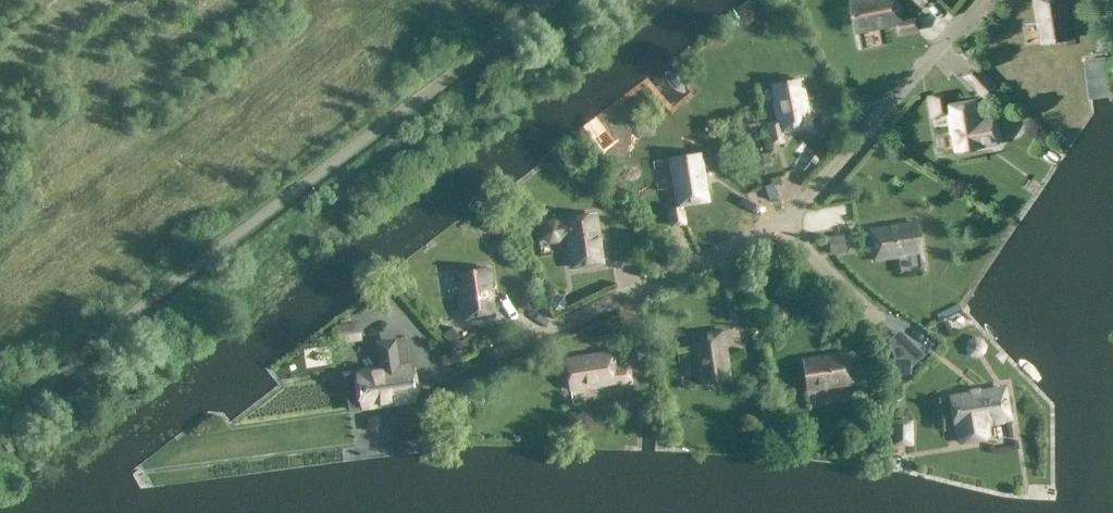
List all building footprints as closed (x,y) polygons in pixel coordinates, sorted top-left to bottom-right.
[(854,3),(860,33),(900,25),(902,34),(921,31),(919,20),(906,23),(901,0),(871,0),(854,3)] [(1042,27),(1045,45),(1072,41),(1066,0),(1035,0),(1039,27),(1042,27)] [(966,79),(987,101),(998,91),(977,69),(966,79)] [(779,123),(769,126),(773,145),(783,143),(782,134),(811,128),(802,82),(773,88),(777,105),(775,105),(779,123)] [(986,148),(986,145),(998,143),(1000,140),(998,124),(994,122),(987,123),(988,126),(983,127),(978,101),(949,106),(947,95),(930,98),(933,119),(950,116),(953,136),(955,136),(958,153),(986,148)] [(669,209),(672,226),(685,224),(682,207),(708,202),(700,155),(670,160),(678,207),(669,209)] [(653,191),(668,189),(664,161),(649,163),(653,191)] [(848,226),(845,210),(815,215),(817,231),(848,226)] [(604,264),(595,217),(565,222),(555,220),(545,221),(538,229),(540,240),(548,246),(558,244),(560,241),(568,240),(574,269),(604,264)] [(920,253),(916,224),(870,231),(874,261),(903,257),(903,256),(920,253)] [(495,317),(488,270),(458,275),(465,322),(495,317)] [(358,322),(335,325),(337,345),(361,342),(358,322)] [(459,337),(453,329),(443,337),(449,345),(459,337)] [(882,343),(907,360),(917,347),(892,329),(882,343)] [(723,333),(693,338),(700,384),(730,379),(723,333)] [(361,395),(362,407),(412,400),(407,366),(395,368),(394,362),(396,362),(393,342),(378,344),(381,370),(358,373),(360,388),(357,388),(358,393),(360,392),(361,394),(358,395),(358,396),(361,395)] [(635,361),(649,360),(647,343),(633,345),(635,361)] [(566,360),(570,391),(622,383),(622,385),(630,384),(628,366),(616,368),(614,353),(566,360)] [(802,362),(807,392),(854,385),(849,355),(802,362)] [(876,360),(876,375),(890,375),(890,360),(876,360)] [(955,429),(958,428),(960,440),(964,443),(984,440),(987,436),(985,424),(1009,420),(1004,390),(950,399),(955,429)]
